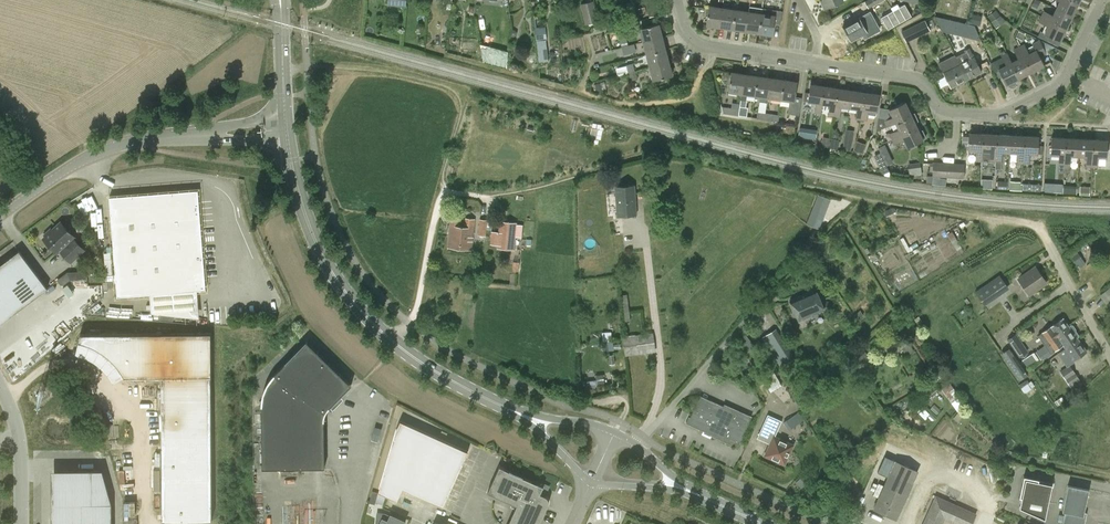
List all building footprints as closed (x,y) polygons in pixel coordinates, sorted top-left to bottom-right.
[(586,24),(598,21),(593,0),(580,4),(586,24)] [(825,8),(843,0),(821,0),(825,8)] [(883,0),(867,0),(865,2),(868,8),(883,0)] [(1079,4),(1070,0),(1057,0),(1060,1),(1057,9),(1073,16),(1079,4)] [(720,27),(733,29),(736,10),(736,4),(723,2),(722,8),(720,27)] [(706,25),(720,27),(722,8),(709,6),(706,25)] [(746,31),(759,33),(763,8),(750,6),(749,12),(746,31)] [(773,35),(774,23),(781,24),(783,11),(763,8),(759,33),(773,35)] [(1073,16),(1057,9),(1054,16),(1045,12),(1042,17),(1067,29),(1073,16)] [(733,29),(746,31),(749,12),(736,10),(733,29)] [(611,28),(619,26),(615,12),(607,14),(611,28)] [(970,13),(969,23),(982,23),(982,14),(970,13)] [(941,29),(980,38),(975,25),(934,16),(941,29)] [(873,20),(864,26),(859,17),(843,26),(852,41),(868,33),(867,32),(877,26),(873,20)] [(1067,29),(1042,17),(1040,22),(1049,27),(1045,34),(1040,32),(1038,36),(1050,42),(1053,37),(1061,41),(1067,29)] [(914,25),(918,36),(930,30),(925,20),(914,25)] [(643,42),(662,37),(659,24),(640,29),(643,42)] [(547,26),(537,27),(538,60),(548,60),(547,26)] [(622,47),(628,45),(626,37),(620,39),(622,47)] [(662,37),(643,42),(647,55),(666,50),(662,37)] [(1020,47),(1032,72),(1044,66),(1040,57),(1047,54),(1039,39),(1032,43),(1035,51),(1029,54),(1025,45),(1020,47)] [(508,64),(509,48),(482,45),(480,61),(508,64)] [(628,45),(622,47),(624,55),(630,53),(628,45)] [(951,47),(943,51),(946,58),(954,54),(951,47)] [(1020,78),(1032,72),(1020,47),(1015,50),(1019,59),(1012,62),(1020,78)] [(969,48),(964,50),(965,53),(956,58),(960,65),(967,80),(982,72),(975,57),(974,57),(969,48)] [(666,50),(647,55),(650,67),(669,63),(666,50)] [(1020,78),(1012,62),(1007,54),(1002,57),(1006,65),(999,69),(1007,85),(1007,84),(1009,87),(1016,84),(1015,81),(1020,78)] [(960,65),(956,58),(955,56),(939,64),(951,88),(967,80),(960,65)] [(1055,58),(1053,63),(1057,71),(1061,61),(1055,58)] [(628,73),(635,71),(633,63),(626,65),(628,73)] [(669,63),(650,67),(654,80),(672,75),(669,63)] [(635,71),(628,73),(630,81),(637,79),(635,71)] [(742,93),(745,75),(731,73),(728,91),(742,93)] [(747,94),(755,95),(758,77),(745,75),(742,93),(741,100),(746,100),(747,94)] [(768,97),(771,79),(758,77),(755,95),(760,96),(759,101),(767,102),(768,97)] [(768,97),(781,99),(784,81),(771,79),(768,97)] [(796,97),(798,83),(784,81),(781,99),(790,101),(788,114),(799,116),(802,98),(796,97)] [(821,114),(825,87),(811,85),(809,102),(816,103),(815,113),(821,114)] [(829,115),(835,116),(838,88),(825,87),(821,114),(822,108),(823,104),(830,105),(829,115)] [(850,108),(852,91),(838,88),(835,116),(840,116),(842,107),(850,108)] [(856,119),(862,120),(866,93),(852,91),(850,108),(858,109),(856,119)] [(877,112),(880,94),(866,93),(862,120),(868,121),(869,111),(877,112)] [(738,115),(740,106),(740,104),(732,103),(731,108),(721,106),(723,113),(738,115)] [(886,127),(896,123),(911,115),(905,103),(890,110),(893,118),(886,121),(885,117),(878,117),(876,131),(886,126),(886,127)] [(748,107),(740,106),(738,115),(747,117),(748,107)] [(917,128),(915,123),(918,121),(914,114),(911,115),(896,123),(899,130),(890,134),(892,140),(917,128)] [(843,149),(853,150),(855,129),(845,128),(843,149)] [(922,131),(919,132),(917,128),(892,140),(895,145),(904,140),(907,147),(923,140),(926,138),(922,131)] [(982,162),(984,134),(970,133),(969,151),(977,151),(977,161),(982,162)] [(995,162),(996,162),(997,134),(984,134),(982,162),(989,162),(995,162)] [(1003,153),(1010,153),(1011,135),(997,134),(996,162),(996,169),(1002,169),(1003,153)] [(1024,164),(1025,136),(1011,135),(1010,153),(1018,153),(1018,163),(1024,164)] [(1039,137),(1025,136),(1024,164),(1030,164),(1030,154),(1038,154),(1039,153),(1039,145),(1039,137)] [(1059,172),(1065,172),(1066,138),(1052,137),(1052,155),(1060,155),(1059,172)] [(1079,156),(1080,138),(1066,138),(1065,172),(1070,172),(1071,156),(1079,156)] [(1087,167),(1093,167),(1094,139),(1080,138),(1079,156),(1087,157),(1087,167)] [(1107,158),(1108,140),(1094,139),(1093,167),(1098,167),(1099,158),(1107,158)] [(854,152),(865,153),(866,142),(855,140),(854,152)] [(882,173),(890,171),(888,165),(892,164),(887,150),(876,154),(882,173)] [(908,163),(910,175),(922,174),(920,162),(908,163)] [(941,177),(942,162),(933,162),(932,176),(941,177)] [(964,178),(965,163),(954,163),(953,177),(964,178)] [(1010,180),(1010,189),(1022,190),(1022,181),(1010,180)] [(617,216),(637,214),(635,186),(615,187),(617,216)] [(198,190),(109,197),(117,297),(206,290),(198,190)] [(830,199),(818,194),(815,201),(828,206),(830,199)] [(472,250),(474,228),(475,219),(466,218),(465,227),(459,227),(460,218),(451,217),(448,247),(472,250)] [(479,235),(486,235),(487,220),(480,219),(479,235)] [(499,221),(497,248),(516,249),(518,222),(499,221)] [(85,250),(73,238),(74,236),(61,222),(52,230),(51,228),(44,235),(46,237),(43,239),(57,253),(60,250),(71,263),(85,250)] [(19,251),(0,265),(0,324),(47,289),(19,251)] [(1029,295),(1046,283),(1035,267),(1018,280),(1029,295)] [(976,291),(985,304),(1010,287),(1000,273),(976,291)] [(1108,302),(1109,300),(1109,286),(1101,295),(1108,302)] [(798,321),(824,309),(816,289),(790,300),(798,321)] [(1038,335),(1045,344),(1035,351),(1041,360),(1051,353),(1063,344),(1056,335),(1069,326),(1063,318),(1038,335)] [(640,333),(638,319),(627,320),(629,335),(640,333)] [(1063,344),(1051,353),(1063,345),(1065,348),(1078,339),(1077,338),(1079,337),(1079,335),(1076,331),(1076,329),(1073,325),(1071,325),(1069,326),(1056,335),(1063,344)] [(80,334),(78,341),(83,342),(88,344),(92,346),(97,348),(100,350),(104,352),(107,355),(110,357),(113,360),(115,363),(119,367),(121,370),(123,373),(125,377),(162,377),(162,521),(212,520),(211,333),(80,334)] [(1019,357),(1028,351),(1016,333),(1007,339),(1019,357)] [(1074,360),(1087,351),(1078,339),(1065,348),(1068,352),(1061,357),(1067,366),(1068,367),(1070,366),(1075,362),(1074,360)] [(786,349),(781,340),(769,348),(775,356),(786,349)] [(261,409),(262,468),(324,467),(324,421),(325,415),(328,409),(351,385),(307,341),(274,375),(268,382),(264,390),(262,399),(261,409)] [(1029,374),(1010,347),(1001,354),(1019,381),(1029,374)] [(776,372),(764,377),(771,390),(782,384),(776,372)] [(604,373),(590,376),(591,383),(605,381),(604,373)] [(1082,382),(1075,373),(1066,379),(1073,389),(1082,382)] [(943,388),(950,396),(957,390),(950,382),(943,388)] [(738,447),(750,421),(723,409),(724,407),(700,396),(689,422),(711,433),(710,435),(714,436),(715,439),(717,438),(720,439),(721,442),(723,441),(738,447)] [(805,420),(799,412),(783,422),(789,430),(800,423),(805,420)] [(771,444),(766,455),(784,463),(793,445),(775,437),(782,421),(768,414),(757,438),(771,444)] [(396,430),(378,492),(397,501),(403,489),(443,507),(468,451),(400,420),(396,430)] [(488,492),(513,503),(543,517),(548,505),(549,503),(549,502),(549,501),(548,497),(545,495),(540,493),(544,486),(500,466),(488,492)] [(51,523),(112,523),(112,503),(102,470),(69,470),(69,471),(54,471),(52,514),(51,514),(51,523)] [(873,512),(896,522),(913,482),(890,472),(873,512)] [(1023,497),(1021,507),(1045,518),(1052,484),(1038,481),(1039,479),(1024,476),(1020,496),(1023,497)] [(1064,501),(1062,511),(1065,512),(1062,523),(1084,523),(1087,513),(1084,512),(1089,489),(1068,485),(1064,501)] [(933,501),(922,523),(942,523),(944,519),(956,523),(970,523),(975,513),(936,495),(933,501)] [(513,503),(511,506),(515,508),(508,523),(540,523),(543,517),(513,503)] [(406,521),(391,514),(388,521),(382,518),(381,520),(377,518),(376,523),(404,523),(406,521)]
